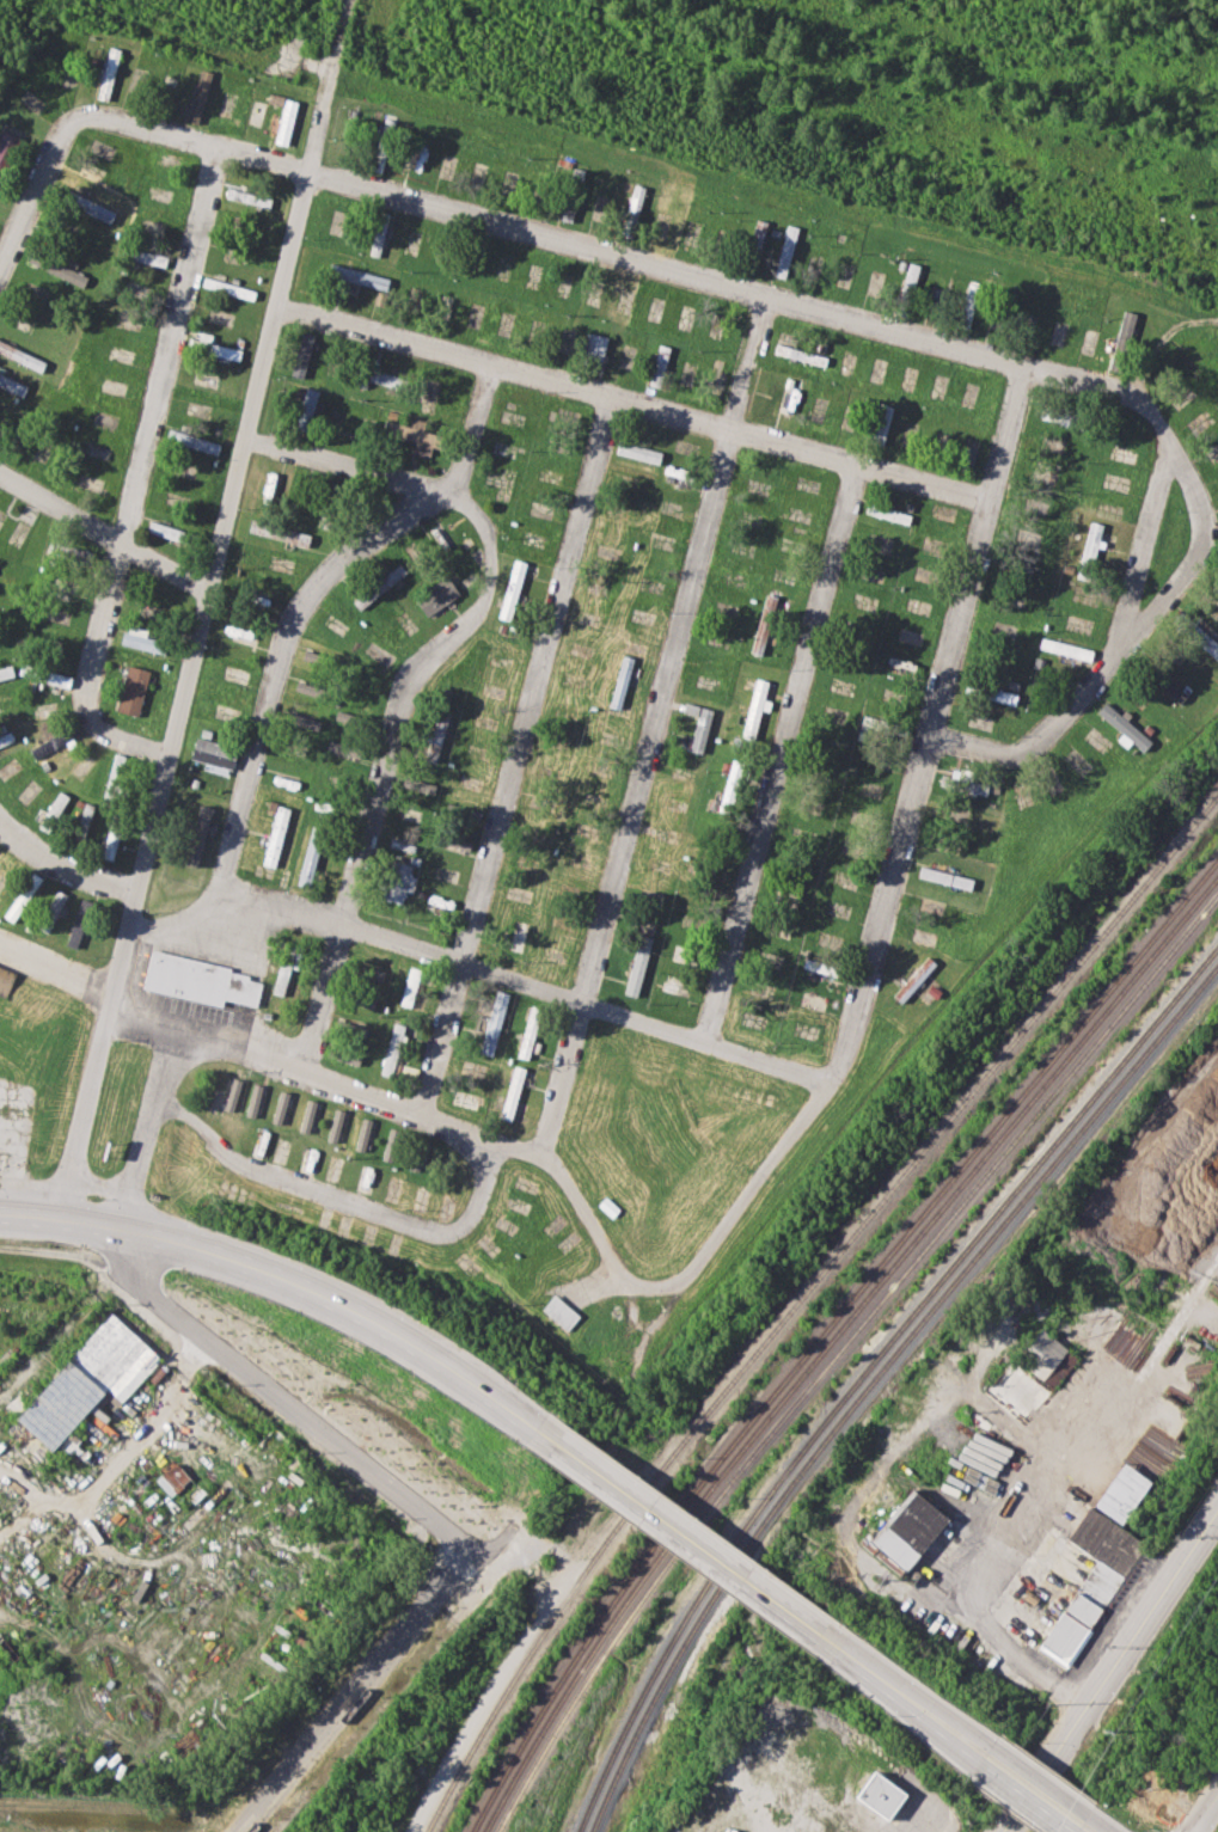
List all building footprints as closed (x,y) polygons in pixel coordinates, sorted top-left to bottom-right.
[(117,47),(107,46),(104,68),(97,67),(95,78),(99,79),(97,98),(110,100),(117,47)] [(185,120),(196,123),(211,73),(199,69),(185,120)] [(273,142),(286,145),(297,101),(285,98),(273,142)] [(380,171),(396,121),(385,117),(369,168),(380,171)] [(622,222),(633,226),(645,187),(634,184),(622,222)] [(271,197),(227,187),(225,197),(269,207),(271,197)] [(62,201),(110,222),(115,211),(67,189),(62,201)] [(368,254),(377,257),(386,222),(377,220),(368,254)] [(767,223),(756,220),(741,268),(752,272),(767,223)] [(772,274),(783,278),(798,227),(787,224),(772,274)] [(127,258),(164,267),(167,255),(129,247),(127,258)] [(919,265),(908,261),(901,288),(912,291),(919,265)] [(327,275),(386,290),(389,278),(331,262),(327,275)] [(973,299),(964,298),(961,325),(969,326),(973,299)] [(1107,367),(1121,370),(1137,312),(1124,308),(1107,367)] [(303,378),(314,334),(301,331),(290,375),(303,378)] [(582,356),(600,362),(607,337),(589,332),(582,356)] [(648,384),(659,387),(669,346),(657,343),(648,384)] [(827,356),(775,343),(772,352),(824,365),(827,356)] [(207,354),(239,359),(241,348),(208,344),(207,354)] [(397,388),(400,378),(371,368),(368,379),(397,388)] [(2,371),(0,370),(0,386),(24,394),(27,384),(0,375),(2,371)] [(319,390),(306,387),(295,427),(308,431),(319,390)] [(385,419),(381,433),(415,442),(413,452),(432,457),(439,433),(421,428),(423,420),(412,416),(409,426),(385,419)] [(220,440),(168,431),(165,442),(218,452),(220,440)] [(615,453),(658,464),(661,452),(618,440),(615,453)] [(907,524),(910,514),(866,502),(864,512),(907,524)] [(306,547),(311,532),(252,515),(248,531),(306,547)] [(1090,521),(1102,525),(1092,563),(1081,560),(1090,521)] [(146,532),(181,539),(183,529),(148,522),(146,532)] [(526,562),(513,558),(497,617),(509,620),(526,562)] [(406,572),(399,562),(351,600),(359,609),(406,572)] [(459,593),(447,576),(414,599),(426,616),(459,593)] [(749,652),(762,655),(777,597),(764,593),(749,652)] [(1217,660),(1217,642),(1191,620),(1182,631),(1217,660)] [(145,638),(146,628),(124,625),(122,646),(165,651),(166,640),(145,638)] [(1041,637),(1039,648),(1090,661),(1092,650),(1041,637)] [(618,709),(633,658),(623,655),(608,706),(618,709)] [(19,674),(68,687),(71,676),(22,663),(19,674)] [(1180,703),(1187,694),(1152,664),(1145,673),(1180,703)] [(148,670),(125,665),(116,711),(139,715),(148,670)] [(0,669),(0,680),(13,678),(12,667),(0,669)] [(760,709),(769,710),(771,700),(764,699),(767,680),(753,678),(743,737),(754,739),(760,709)] [(294,690),(315,695),(318,686),(297,680),(294,690)] [(1097,711),(1143,750),(1151,741),(1106,701),(1097,711)] [(688,750),(701,753),(712,708),(684,702),(682,711),(696,715),(688,750)] [(445,713),(433,712),(427,761),(439,762),(445,713)] [(291,722),(316,730),(319,721),(294,713),(291,722)] [(34,758),(78,735),(73,725),(29,749),(34,758)] [(10,731),(0,734),(0,746),(13,741),(10,731)] [(202,769),(227,775),(235,747),(194,737),(189,758),(204,762),(202,769)] [(352,754),(354,744),(328,739),(326,749),(352,754)] [(960,789),(987,796),(991,784),(943,772),(941,784),(960,789)] [(69,796),(58,790),(38,827),(48,833),(69,796)] [(93,805),(82,802),(71,839),(82,842),(93,805)] [(183,863),(196,866),(211,807),(198,804),(183,863)] [(289,809),(277,805),(261,864),(274,867),(289,809)] [(103,858),(114,859),(118,828),(106,827),(103,858)] [(297,883),(311,887),(324,832),(310,829),(297,883)] [(401,903),(410,864),(392,860),(383,899),(401,903)] [(969,889),(973,878),(920,865),(918,877),(969,889)] [(38,875),(28,870),(5,918),(16,923),(38,875)] [(38,928),(48,932),(65,894),(55,889),(38,928)] [(66,945),(79,948),(90,901),(77,899),(66,945)] [(649,936),(635,934),(626,994),(639,996),(649,936)] [(671,959),(683,962),(686,948),(674,945),(671,959)] [(142,989),(221,1006),(223,999),(256,1006),(262,975),(150,952),(142,989)] [(893,995),(901,1003),(936,963),(929,956),(893,995)] [(827,979),(831,964),(805,957),(802,967),(819,971),(817,976),(827,979)] [(293,967),(293,965),(280,962),(272,992),(283,995),(290,967),(293,967)] [(420,969),(409,966),(399,1004),(410,1007),(420,969)] [(506,992),(494,990),(481,1053),(493,1055),(506,992)] [(541,1008),(530,1005),(516,1056),(527,1059),(541,1008)] [(390,1077),(405,1026),(393,1022),(378,1073),(390,1077)] [(357,1064),(359,1055),(345,1052),(345,1051),(335,1049),(333,1059),(357,1064)] [(525,1068),(514,1065),(499,1117),(510,1120),(525,1068)] [(241,1080),(231,1077),(221,1109),(232,1112),(241,1080)] [(262,1085),(253,1083),(245,1115),(254,1117),(262,1085)] [(288,1093),(279,1090),(271,1122),(280,1124),(288,1093)] [(298,1131),(308,1133),(315,1101),(306,1099),(298,1131)] [(344,1111),(334,1108),(326,1140),(335,1142),(344,1111)] [(369,1128),(371,1119),(362,1117),(353,1149),(365,1152),(370,1129),(369,1128)] [(380,1158),(394,1163),(404,1135),(390,1129),(380,1158)] [(306,1170),(313,1171),(316,1149),(309,1148),(306,1170)] [(324,1177),(334,1179),(339,1158),(329,1156),(324,1177)] [(541,1309),(566,1330),(579,1315),(554,1294),(541,1309)] [(16,1419),(51,1450),(108,1387),(122,1401),(160,1359),(110,1313),(16,1419)] [(1052,1388),(1077,1357),(1042,1329),(1017,1360),(1052,1388)] [(171,1497),(190,1479),(173,1462),(154,1480),(171,1497)] [(1093,1505),(1121,1524),(1151,1481),(1123,1462),(1093,1505)] [(948,1519),(912,1488),(868,1540),(904,1571),(948,1519)] [(1067,1667),(1144,1541),(1087,1506),(1067,1540),(1094,1558),(1038,1649),(1067,1667)] [(905,1793),(873,1771),(855,1797),(887,1819),(905,1793)]
